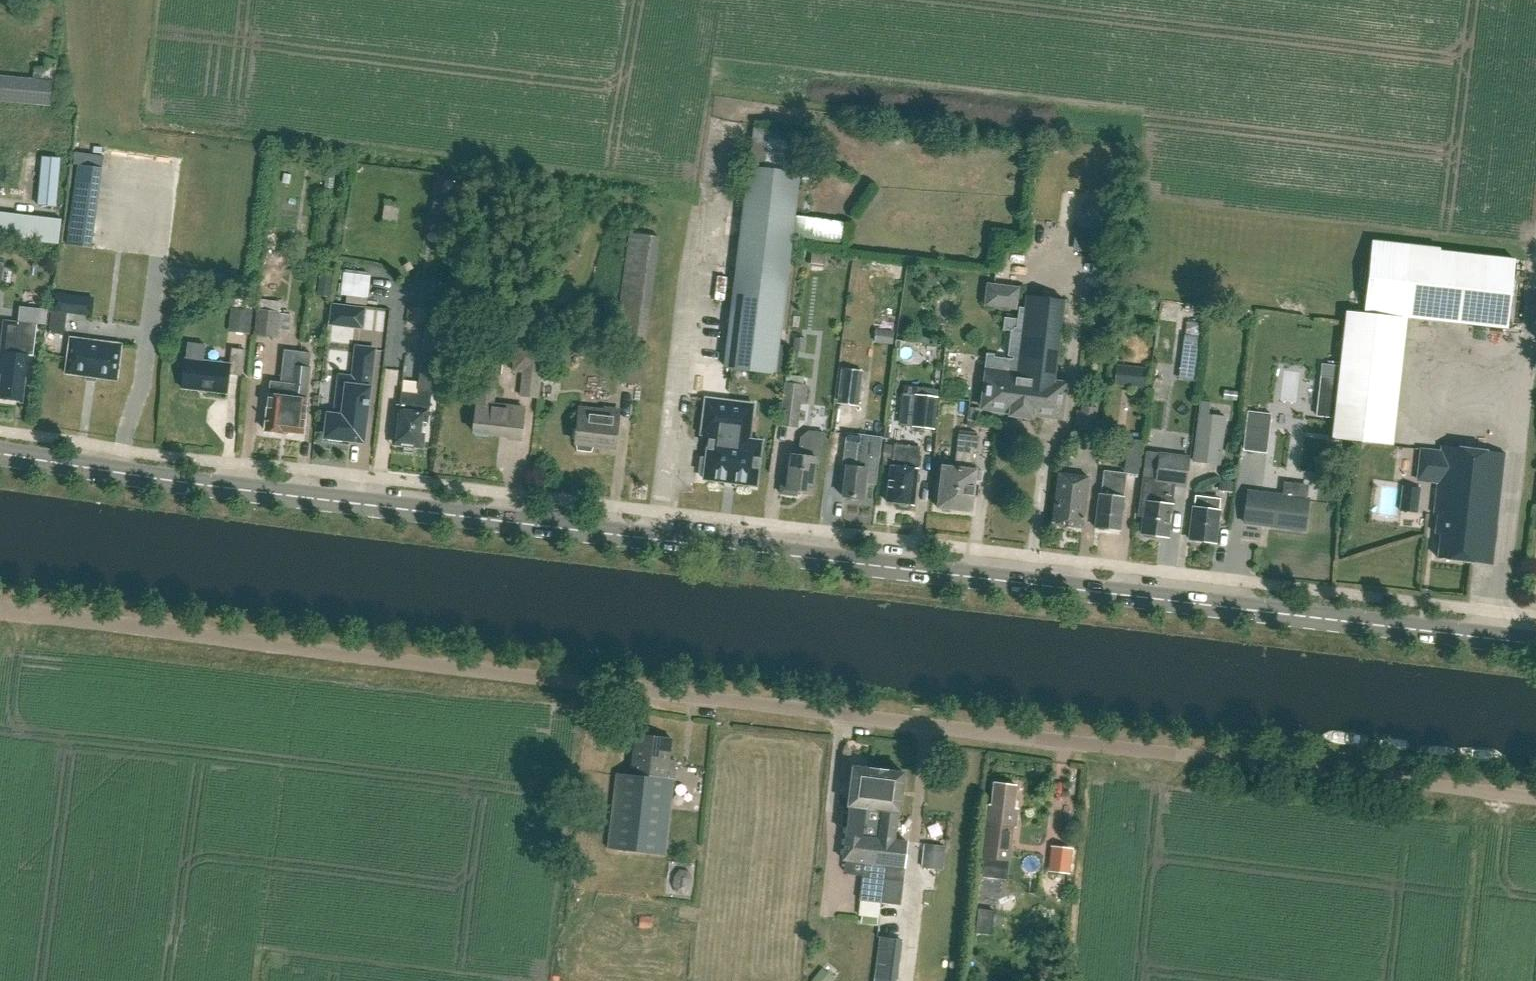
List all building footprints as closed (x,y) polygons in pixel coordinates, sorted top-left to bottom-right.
[(0,75),(0,101),(51,106),(54,80),(0,75)] [(803,133),(755,128),(750,168),(798,174),(803,133)] [(43,158),(38,206),(55,207),(60,160),(43,158)] [(790,240),(793,216),(798,174),(750,168),(749,168),(724,368),(774,374),(790,240)] [(67,238),(69,211),(0,206),(0,233),(67,238)] [(72,213),(68,245),(91,248),(96,216),(72,213)] [(844,246),(847,223),(793,216),(790,240),(844,246)] [(1506,331),(1513,262),(1372,247),(1365,316),(1506,331)] [(284,254),(264,281),(271,287),(291,260),(284,254)] [(904,266),(888,263),(886,273),(902,276),(904,266)] [(333,274),(321,272),(318,288),(331,290),(333,274)] [(983,307),(1016,311),(1020,288),(986,284),(983,307)] [(26,291),(26,301),(46,301),(46,291),(26,291)] [(69,296),(53,295),(51,310),(67,312),(69,296)] [(988,358),(982,409),(1012,412),(1011,416),(1031,418),(1032,415),(1060,419),(1064,385),(1054,384),(1064,302),(1034,298),(1033,302),(1026,301),(1025,310),(1020,310),(1018,321),(1005,320),(1004,332),(1011,333),(1008,358),(1012,358),(1012,361),(988,358)] [(652,308),(621,304),(617,333),(648,337),(652,308)] [(361,326),(363,311),(334,307),(332,323),(361,326)] [(251,334),(254,311),(233,308),(230,332),(251,334)] [(279,338),(282,312),(258,309),(255,335),(279,338)] [(14,341),(2,339),(0,356),(0,374),(2,375),(0,386),(0,399),(22,402),(25,378),(32,378),(34,357),(28,356),(30,347),(36,347),(38,327),(17,324),(14,341)] [(894,332),(877,330),(875,342),(893,344),(894,332)] [(1184,335),(1182,351),(1198,353),(1200,337),(1184,335)] [(66,374),(117,381),(122,345),(70,338),(66,374)] [(794,338),(793,352),(804,353),(806,339),(794,338)] [(524,373),(521,397),(541,399),(547,346),(517,342),(514,372),(524,373)] [(204,347),(188,345),(183,389),(227,395),(230,377),(242,379),(246,352),(233,350),(230,367),(202,363),(204,347)] [(368,405),(368,401),(367,401),(373,351),(358,349),(354,383),(348,382),(344,418),(329,416),(326,437),(358,441),(359,434),(363,435),(367,405),(368,405)] [(270,383),(264,431),(282,433),(282,432),(303,435),(307,401),(306,401),(311,355),(284,352),(280,384),(270,383)] [(432,393),(437,394),(440,357),(423,355),(418,395),(401,393),(395,444),(421,447),(423,424),(428,425),(432,393)] [(639,384),(643,357),(627,355),(623,382),(639,384)] [(1149,369),(1116,365),(1114,386),(1146,390),(1149,369)] [(842,368),(838,401),(859,403),(862,370),(842,368)] [(1319,393),(1335,395),(1337,379),(1321,377),(1319,393)] [(786,383),(782,421),(800,423),(802,404),(807,405),(809,385),(786,383)] [(479,388),(478,404),(476,404),(473,434),(508,438),(508,441),(521,442),(524,410),(496,406),(498,390),(479,388)] [(901,393),(898,424),(913,426),(917,395),(901,393)] [(913,426),(913,427),(936,429),(940,397),(917,395),(913,426)] [(750,441),(752,417),(753,415),(752,415),(754,407),(754,405),(752,404),(752,405),(708,399),(706,399),(706,401),(703,427),(710,436),(707,459),(702,459),(700,473),(705,473),(704,478),(704,480),(706,480),(754,485),(754,486),(756,486),(756,484),(761,444),(761,442),(760,442),(750,441)] [(1193,463),(1219,466),(1225,417),(1208,415),(1209,403),(1200,402),(1193,463)] [(1096,430),(1099,408),(1082,406),(1080,428),(1096,430)] [(970,418),(982,420),(984,411),(971,409),(970,418)] [(579,415),(575,445),(576,453),(591,455),(594,447),(614,450),(619,412),(605,410),(604,418),(579,415)] [(1272,414),(1248,412),(1246,427),(1270,430),(1272,414)] [(790,457),(788,473),(783,473),(780,496),(796,498),(797,493),(812,494),(816,462),(821,462),(824,435),(808,433),(800,440),(799,451),(802,451),(801,458),(790,457)] [(845,470),(842,498),(864,501),(866,484),(875,485),(880,440),(847,436),(843,469),(845,470)] [(937,480),(940,485),(937,509),(939,510),(941,513),(949,514),(952,511),(971,514),(976,472),(972,472),(974,454),(978,455),(980,438),(959,436),(955,470),(942,468),(937,473),(937,480)] [(885,445),(883,464),(891,465),(893,446),(885,445)] [(891,465),(886,503),(897,505),(900,508),(907,508),(910,506),(913,507),(915,486),(919,483),(920,476),(917,472),(920,449),(893,446),(891,465)] [(1505,456),(1441,448),(1433,517),(1437,517),(1435,537),(1441,537),(1438,559),(1492,566),(1505,456)] [(1142,481),(1139,518),(1144,518),(1142,535),(1145,535),(1145,538),(1155,540),(1155,536),(1169,538),(1171,516),(1173,516),(1174,506),(1172,505),(1175,486),(1186,487),(1190,459),(1159,455),(1156,483),(1142,481)] [(1098,495),(1095,529),(1120,532),(1123,498),(1122,498),(1125,475),(1103,473),(1100,496),(1098,495)] [(1058,475),(1052,526),(1082,529),(1088,479),(1058,475)] [(1234,483),(1220,481),(1219,491),(1233,493),(1234,483)] [(1304,531),(1308,501),(1294,499),(1296,486),(1283,484),(1282,498),(1247,493),(1243,523),(1295,530),(1304,531)] [(1399,512),(1417,514),(1421,489),(1402,486),(1399,512)] [(1195,497),(1189,541),(1215,544),(1220,501),(1195,497)] [(634,737),(630,777),(630,778),(617,777),(609,850),(665,857),(675,762),(670,762),(672,741),(634,737)] [(848,807),(850,807),(849,815),(848,819),(864,820),(864,819),(881,820),(883,802),(880,801),(881,796),(879,796),(879,793),(867,791),(870,769),(852,767),(848,807)] [(899,813),(904,773),(870,769),(867,791),(879,793),(879,796),(881,796),(880,801),(883,802),(881,820),(879,839),(877,838),(874,864),(881,865),(880,878),(883,878),(902,881),(907,842),(894,841),(897,813),(899,813)] [(1009,860),(1013,828),(1016,828),(1018,810),(1014,809),(1016,786),(993,783),(991,806),(987,806),(981,857),(998,859),(1009,860)] [(880,902),(883,878),(880,878),(881,865),(874,864),(877,838),(879,839),(881,820),(864,819),(864,820),(848,819),(849,815),(843,814),(842,827),(847,828),(843,861),(847,861),(846,871),(849,874),(862,876),(859,900),(880,902)] [(946,862),(950,840),(931,837),(927,858),(946,862)] [(1049,870),(1069,872),(1072,849),(1052,846),(1049,870)] [(688,871),(680,870),(674,877),(673,885),(677,893),(685,894),(691,888),(692,879),(688,871)] [(979,910),(977,932),(992,933),(994,911),(979,910)] [(827,934),(825,952),(835,953),(837,935),(827,934)] [(879,937),(874,980),(899,980),(904,940),(879,937)]
